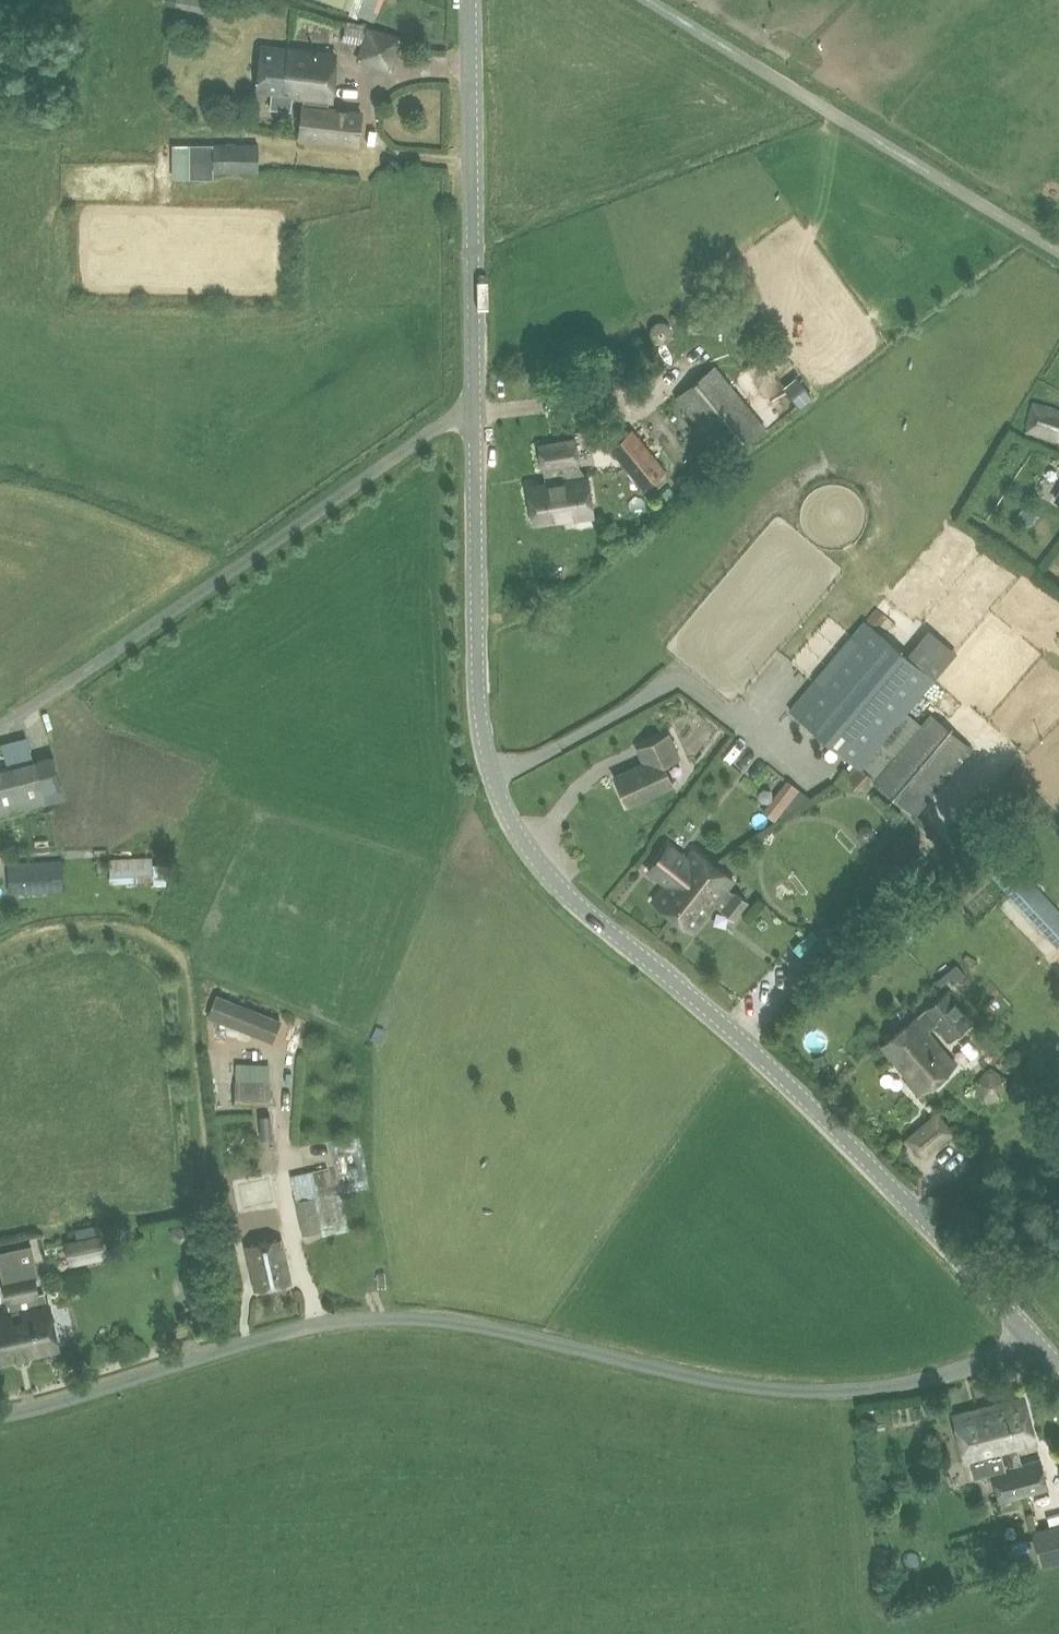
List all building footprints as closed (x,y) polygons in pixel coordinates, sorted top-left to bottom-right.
[(211,13),(212,0),(167,0),(167,4),(176,6),(176,7),(211,13)] [(384,0),(364,0),(358,15),(375,22),(384,0)] [(362,46),(368,28),(347,22),(342,39),(362,46)] [(361,58),(391,67),(399,40),(370,31),(361,58)] [(291,107),(292,97),(331,101),(336,53),(262,45),(256,92),(276,95),(275,106),(291,107)] [(303,106),(299,138),(358,145),(361,113),(303,106)] [(259,173),(259,144),(192,143),(192,176),(214,176),(214,172),(259,173)] [(726,460),(766,427),(715,365),(675,398),(726,460)] [(1032,400),(1023,434),(1058,444),(1058,408),(1032,400)] [(609,447),(642,489),(667,470),(633,428),(609,447)] [(587,476),(579,477),(577,464),(580,463),(576,440),(540,446),(544,469),(545,469),(547,483),(528,486),(535,523),(564,518),(564,521),(594,516),(587,476)] [(865,619),(788,710),(855,766),(848,775),(867,790),(874,782),(873,781),(921,724),(907,712),(935,679),(865,619)] [(969,745),(930,713),(921,724),(873,781),(874,782),(911,813),(969,745)] [(637,749),(643,762),(614,775),(628,806),(673,785),(663,764),(680,757),(669,734),(637,749)] [(59,793),(50,761),(36,764),(35,759),(0,769),(0,816),(47,803),(45,797),(59,793)] [(786,780),(762,811),(774,820),(799,789),(786,780)] [(968,849),(1057,945),(1058,943),(1058,912),(986,833),(968,849)] [(654,901),(673,916),(715,862),(696,847),(687,859),(670,845),(650,871),(667,884),(654,901)] [(109,884),(152,882),(151,856),(108,858),(109,884)] [(10,863),(11,885),(63,882),(62,860),(10,863)] [(673,916),(694,931),(714,904),(733,920),(748,901),(735,890),(733,892),(727,888),(735,877),(715,862),(673,916)] [(207,1016),(271,1042),(281,1019),(216,992),(207,1016)] [(955,1064),(928,1032),(937,1024),(951,1041),(972,1023),(946,992),(882,1046),(921,1092),(955,1064)] [(235,1062),(235,1104),(269,1104),(269,1062),(235,1062)] [(905,1139),(924,1159),(955,1131),(936,1110),(905,1139)] [(270,1114),(259,1115),(260,1136),(271,1136),(270,1114)] [(369,1137),(346,1141),(352,1183),(375,1180),(369,1137)] [(327,1167),(290,1175),(302,1234),(321,1230),(313,1196),(332,1192),(327,1167)] [(237,1182),(242,1207),(272,1200),(267,1176),(237,1182)] [(68,1263),(105,1255),(101,1234),(64,1242),(68,1263)] [(281,1238),(246,1244),(255,1289),(290,1282),(281,1238)] [(43,1305),(36,1275),(4,1282),(11,1312),(0,1315),(0,1362),(59,1348),(49,1304),(43,1305)] [(1048,1488),(1040,1459),(1021,1464),(1017,1448),(1036,1443),(1024,1396),(954,1414),(967,1463),(970,1462),(975,1479),(992,1474),(999,1501),(1048,1488)] [(1011,1545),(1015,1563),(1032,1559),(1033,1562),(1040,1560),(1041,1565),(1058,1560),(1058,1523),(1032,1530),(1034,1538),(1011,1545)]
